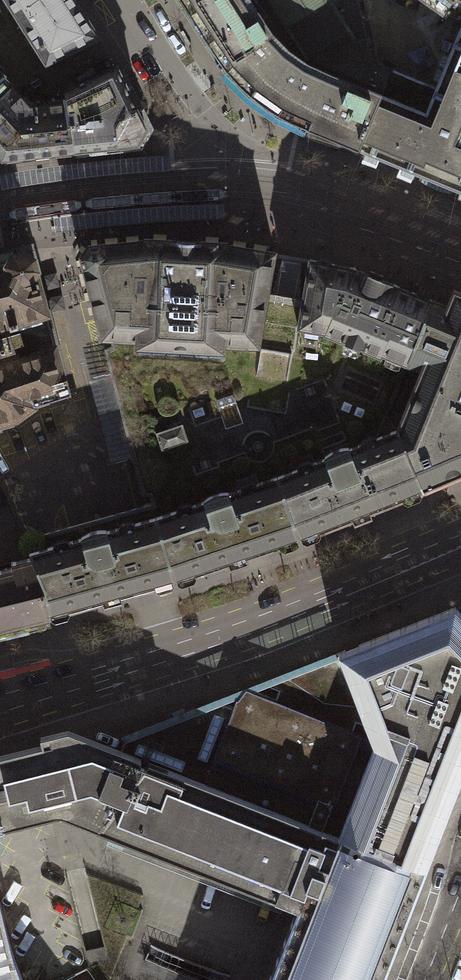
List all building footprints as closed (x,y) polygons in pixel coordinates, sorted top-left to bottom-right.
[(46,63),(97,38),(73,0),(7,0),(46,63)] [(214,52),(228,71),(250,93),(278,114),(305,127),(332,138),(359,149),(363,141),(381,94),(382,95),(393,69),(378,62),(375,47),(369,49),(358,0),(181,0),(214,52)] [(424,3),(446,18),(449,14),(460,19),(460,0),(426,0),(424,3)] [(436,87),(393,69),(382,95),(381,94),(363,141),(364,141),(361,150),(422,176),(434,181),(453,189),(460,192),(460,27),(436,87)] [(66,91),(68,102),(75,151),(137,144),(146,128),(116,67),(66,91)] [(0,73),(0,98),(12,87),(2,77),(3,76),(0,73)] [(12,87),(0,98),(0,156),(2,159),(46,154),(75,151),(68,102),(29,106),(12,87)] [(385,416),(432,299),(383,281),(349,267),(311,260),(292,257),(274,254),(223,243),(223,242),(139,238),(139,239),(87,245),(80,255),(101,338),(110,339),(111,345),(104,349),(141,495),(149,495),(152,503),(144,505),(119,512),(41,534),(23,538),(31,557),(44,585),(49,616),(64,611),(101,601),(144,589),(173,581),(229,562),(300,539),(294,521),(277,474),(377,436),(385,416)] [(17,417),(33,405),(33,400),(66,391),(36,273),(9,257),(0,260),(0,421),(17,417)] [(423,491),(460,475),(460,291),(453,288),(446,305),(432,299),(385,416),(393,420),(398,428),(416,473),(423,491)] [(393,420),(385,416),(377,436),(277,474),(294,521),(300,539),(338,523),(423,491),(416,473),(398,428),(393,420)] [(40,622),(49,619),(49,616),(44,585),(31,557),(23,558),(11,561),(13,566),(0,570),(0,632),(40,622)] [(460,779),(460,613),(455,607),(338,652),(339,655),(364,719),(370,721),(381,726),(376,739),(335,843),(423,877),(460,779)] [(124,744),(121,750),(68,730),(41,736),(43,744),(31,747),(0,755),(0,820),(2,827),(49,815),(51,815),(55,814),(62,814),(286,901),(287,899),(299,903),(307,882),(318,886),(335,843),(376,739),(352,730),(356,720),(365,724),(367,723),(370,721),(364,719),(339,655),(268,682),(270,686),(279,690),(275,700),(246,689),(238,699),(236,699),(233,707),(224,704),(223,700),(122,740),(124,744)] [(299,903),(269,979),(382,979),(385,974),(423,877),(335,843),(318,886),(307,882),(299,903)] [(23,979),(15,961),(10,940),(0,902),(0,979),(23,979)] [(144,958),(140,970),(165,979),(201,979),(144,958)]
